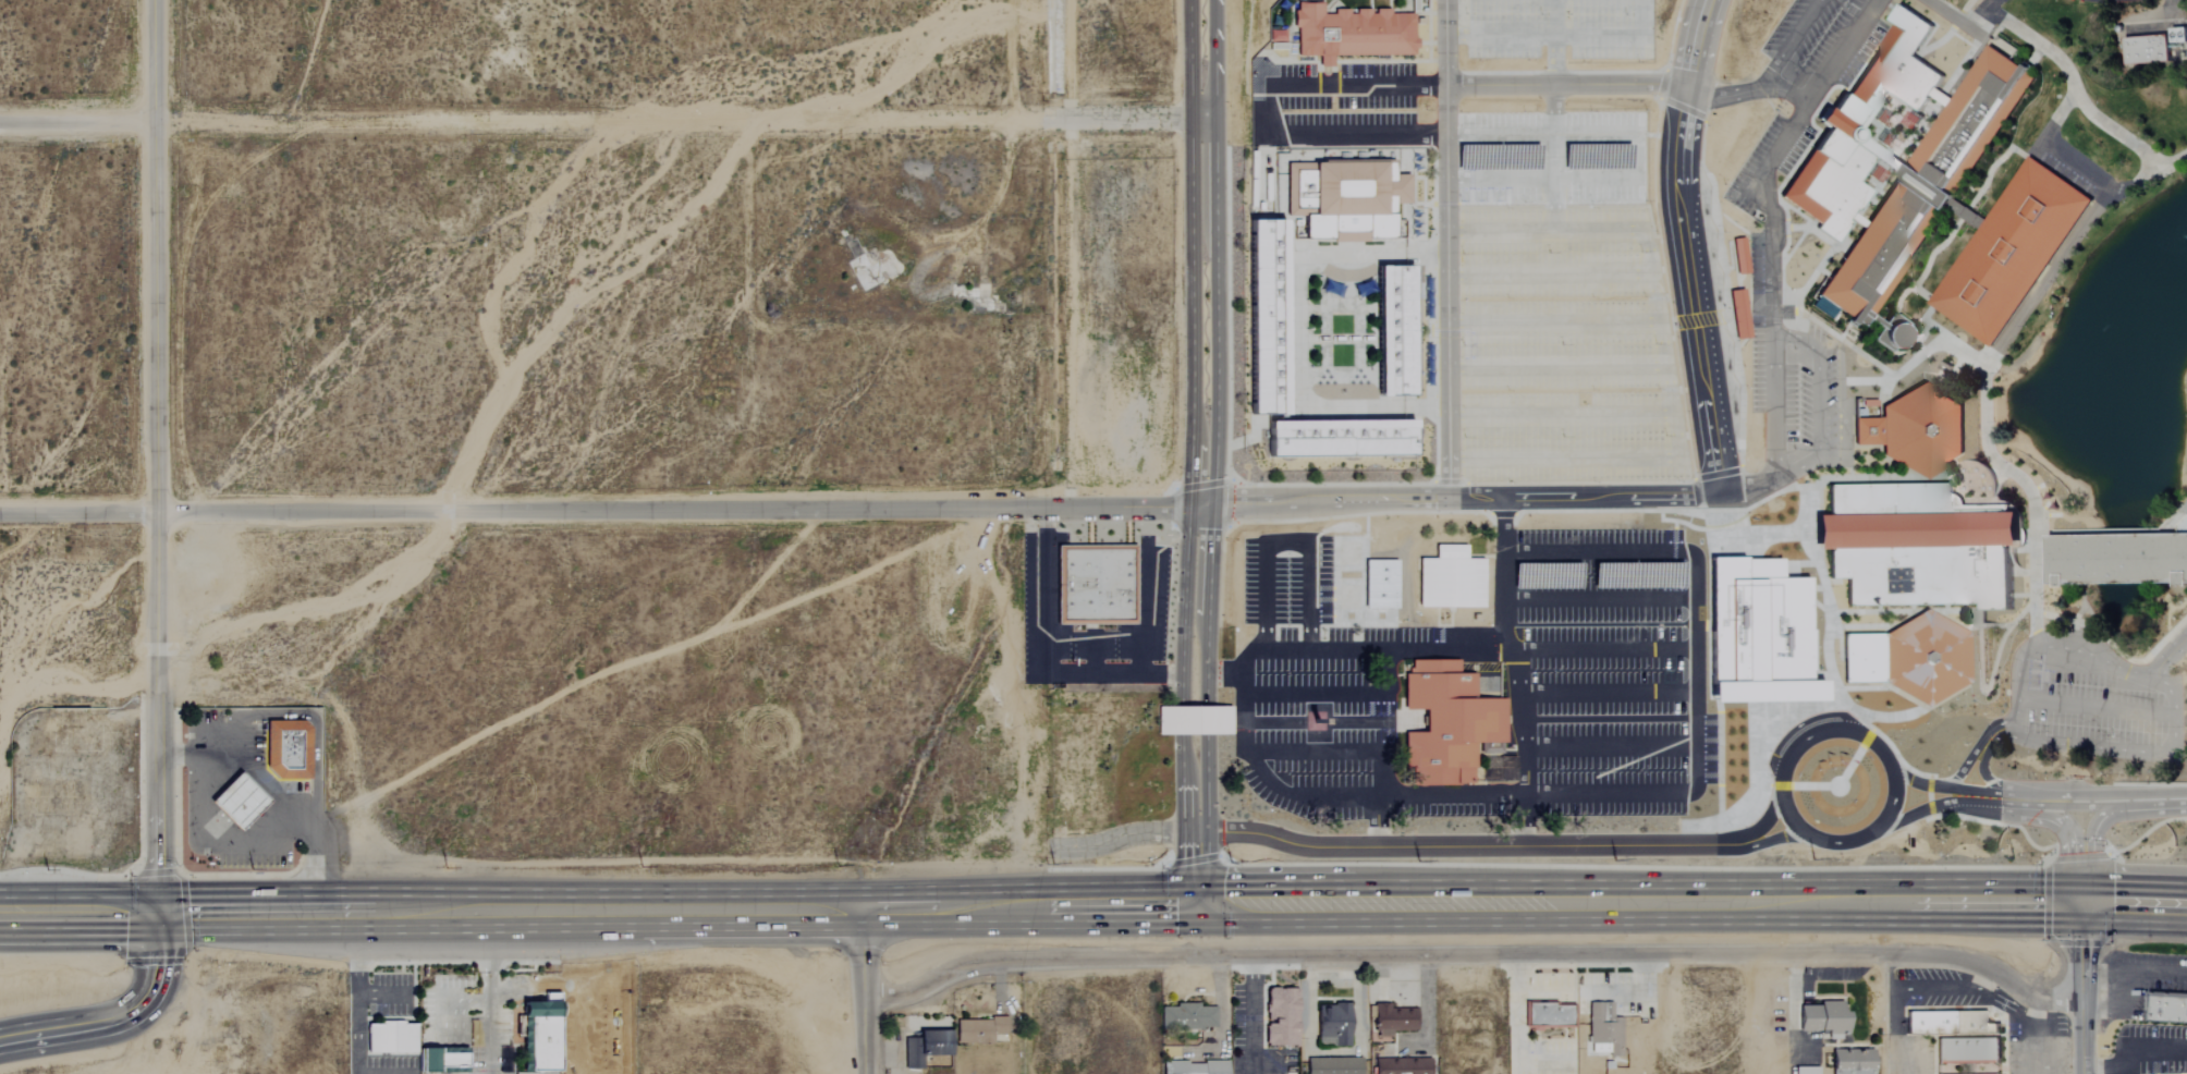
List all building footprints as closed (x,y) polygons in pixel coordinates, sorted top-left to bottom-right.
[(1298,53),(1319,53),(1319,65),(1333,66),(1333,54),(1415,54),(1414,48),(1418,48),(1418,38),(1414,37),(1414,13),(1391,13),(1391,8),(1376,8),(1376,13),(1371,13),(1371,8),(1355,8),(1355,13),(1349,13),(1349,8),(1335,8),(1335,14),(1323,14),(1323,2),(1297,2),(1297,10),(1293,10),(1294,27),(1298,27),(1298,53)] [(1901,3),(1934,26),(1914,56),(1944,76),(1920,111),(1887,89),(1850,143),(1874,159),(1859,182),(1872,191),(1858,211),(1855,209),(1847,220),(1850,222),(1837,243),(1816,229),(1820,222),(1781,194),(1829,127),(1818,120),(1826,108),(1831,111),(1844,94),(1849,97),(1899,26),(1891,20),(1901,3)] [(2166,20),(2186,17),(2186,63),(2118,69),(2115,37),(2167,34),(2166,20)] [(1268,43),(1286,43),(1286,30),(1268,31),(1268,43)] [(1990,44),(2025,70),(2035,76),(1954,194),(1956,195),(1945,210),(1943,210),(1872,315),(1884,322),(1892,312),(1895,314),(1909,324),(1906,326),(1907,328),(1908,331),(1909,333),(1909,335),(1908,340),(1906,343),(1904,345),(1902,347),(1897,347),(1895,347),(1893,347),(1891,352),(1872,339),(1881,327),(1869,319),(1864,326),(1857,321),(1854,327),(1846,321),(1849,317),(1817,294),(1990,44)] [(2028,155),(2092,199),(1991,346),(1927,303),(2026,158),(2028,155)] [(1303,217),(1284,217),(1284,162),(1392,161),(1392,175),(1407,175),(1407,205),(1392,205),(1393,240),(1365,240),(1365,243),(1330,243),(1330,241),(1303,241),(1303,217)] [(1247,222),(1283,222),(1284,417),(1249,417),(1247,222)] [(1736,275),(1748,273),(1743,238),(1731,240),(1736,275)] [(1376,268),(1412,268),(1413,399),(1377,399),(1376,268)] [(1749,339),(1744,290),(1730,291),(1734,340),(1749,339)] [(1922,381),(1965,404),(1965,455),(1922,479),(1881,455),(1881,444),(1881,417),(1881,406),(1883,405),(1922,381)] [(1854,418),(1881,417),(1881,444),(1854,444),(1854,418)] [(1267,424),(1267,460),(1413,459),(1414,423),(1267,424)] [(2021,513),(2021,547),(2009,548),(2011,611),(1982,611),(1982,606),(1847,607),(1846,582),(1846,578),(1829,577),(1829,548),(1816,548),(1816,515),(1829,515),(1828,485),(1953,483),(1953,512),(2011,512),(2021,513)] [(2164,527),(2186,527),(2186,588),(2175,588),(2175,585),(2148,584),(2097,585),(2081,585),(2065,585),(2065,588),(2055,588),(2055,585),(2047,586),(2047,528),(2084,528),(2139,528),(2151,527),(2164,527)] [(1416,557),(1417,608),(1483,608),(1483,557),(1467,557),(1467,544),(1435,544),(1435,557),(1416,557)] [(1056,545),(1135,545),(1136,624),(1056,622),(1056,545)] [(1925,608),(1967,633),(1968,685),(1927,710),(1883,682),(1843,683),(1843,634),(1885,634),(1896,626),(1925,608)] [(1412,659),(1458,659),(1458,672),(1475,673),(1475,698),(1505,697),(1505,720),(1505,743),(1475,742),(1474,785),(1403,786),(1403,732),(1425,732),(1424,720),(1424,710),(1403,710),(1403,673),(1412,673),(1412,659)] [(1230,708),(1157,707),(1156,735),(1229,736),(1230,708)] [(266,720),(266,768),(279,781),(311,781),(309,719),(266,720)] [(267,803),(237,773),(207,802),(237,833),(267,803)] [(1297,1045),(1296,987),(1264,988),(1265,1046),(1297,1045)] [(2151,996),(2186,998),(2186,1023),(2149,1021),(2151,996)] [(1621,1018),(1612,1018),(1611,1002),(1587,1003),(1588,1044),(1608,1044),(1609,1057),(1622,1057),(1621,1018)] [(1841,1002),(1799,1003),(1799,1031),(1827,1031),(1827,1037),(1847,1037),(1847,1011),(1841,1011),(1841,1002)] [(1416,1031),(1415,1008),(1388,1008),(1388,1003),(1373,1004),(1374,1043),(1392,1042),(1392,1031),(1416,1031)] [(1316,1004),(1317,1046),(1349,1045),(1348,1004),(1316,1004)] [(1525,1004),(1524,1026),(1572,1028),(1572,1005),(1525,1004)] [(1160,1005),(1160,1029),(1215,1029),(1215,1006),(1160,1005)] [(1906,1012),(1986,1011),(1986,1020),(1991,1024),(1999,1024),(2000,1034),(1907,1035),(1906,1012)] [(955,1044),(992,1043),(992,1035),(1006,1035),(1006,1018),(955,1019),(955,1044)] [(415,1053),(415,1023),(367,1023),(367,1053),(415,1053)] [(922,1069),(922,1056),(949,1055),(948,1030),(917,1031),(917,1038),(903,1039),(904,1069),(922,1069)] [(1935,1039),(1999,1038),(2000,1060),(1936,1061),(1935,1039)] [(458,1066),(456,1053),(436,1056),(435,1047),(416,1049),(419,1072),(458,1066)] [(1873,1050),(1833,1049),(1832,1073),(1873,1073),(1873,1050)] [(1307,1058),(1307,1073),(1360,1073),(1360,1058),(1307,1058)] [(1373,1059),(1374,1073),(1430,1073),(1429,1058),(1373,1059)] [(1162,1061),(1162,1073),(1227,1073),(1227,1062),(1162,1061)]
